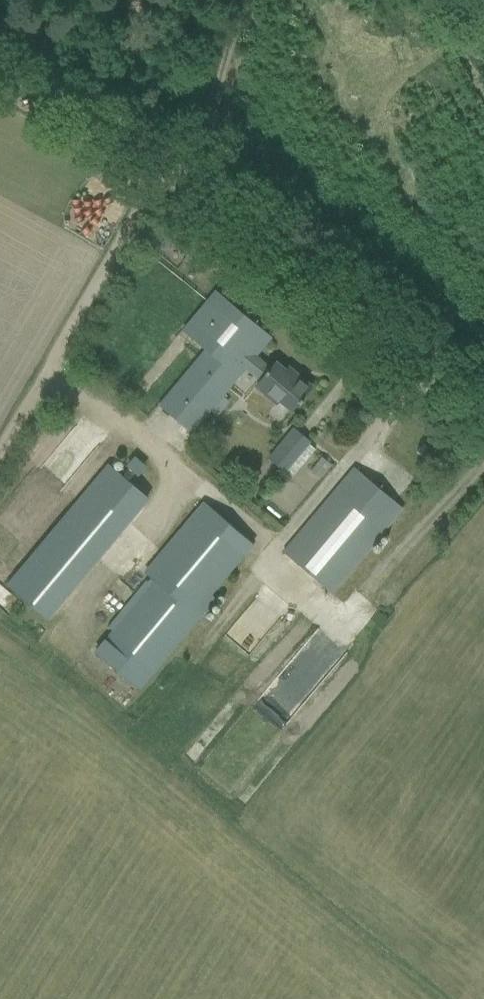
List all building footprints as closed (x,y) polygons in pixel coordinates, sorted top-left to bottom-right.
[(157,403),(190,430),(243,366),(260,380),(256,384),(276,401),(278,398),(292,409),(298,401),(311,386),(298,375),(295,378),(276,362),(271,368),(256,355),(271,337),(215,291),(202,306),(183,330),(204,347),(157,403)] [(282,469),(291,476),(316,446),(294,428),(267,461),(273,466),(270,469),(278,475),(282,469)] [(321,456),(310,470),(320,478),(331,464),(321,456)] [(108,463),(7,584),(48,619),(150,497),(108,463)] [(284,552),(332,592),(403,508),(355,468),(284,552)] [(204,502),(146,571),(155,579),(95,651),(138,688),(215,597),(212,594),(254,543),(204,502)]
